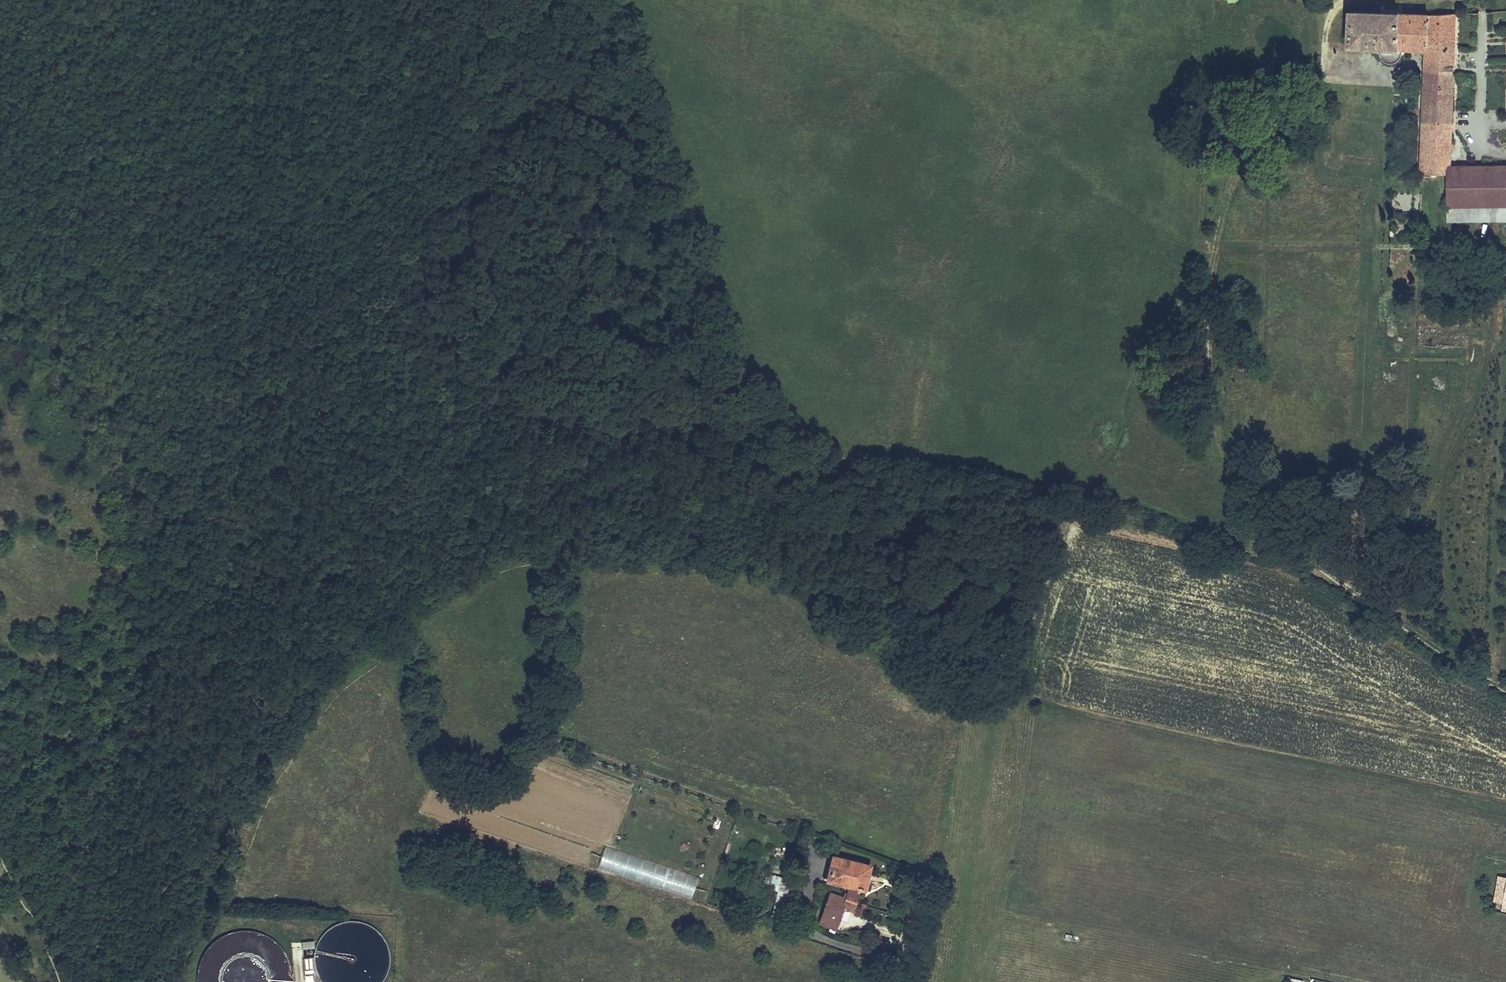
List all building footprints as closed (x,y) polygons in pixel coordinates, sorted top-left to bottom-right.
[(1350,11),(1349,44),(1426,47),(1424,123),(1451,124),(1454,28),(1472,29),(1472,13),(1425,14),(1350,11)] [(1450,220),(1505,220),(1505,165),(1449,166),(1450,220)] [(691,898),(698,876),(605,846),(598,869),(691,898)] [(870,865),(832,855),(826,880),(867,890),(871,875),(867,874),(870,865)] [(1496,875),(1492,900),(1496,901),(1498,889),(1505,890),(1505,889),(1505,877),(1496,875)] [(795,881),(780,878),(778,891),(792,894),(795,881)] [(1505,890),(1498,889),(1496,901),(1505,902),(1505,889),(1505,890)] [(843,893),(841,897),(855,902),(858,894),(848,890),(847,894),(843,893)] [(792,894),(778,891),(775,903),(790,906),(792,894)] [(841,897),(830,893),(820,923),(836,928),(843,908),(852,911),(855,902),(841,897)] [(314,958),(314,956),(303,958),(305,976),(317,974),(316,972),(315,967),(314,962),(314,958)]
